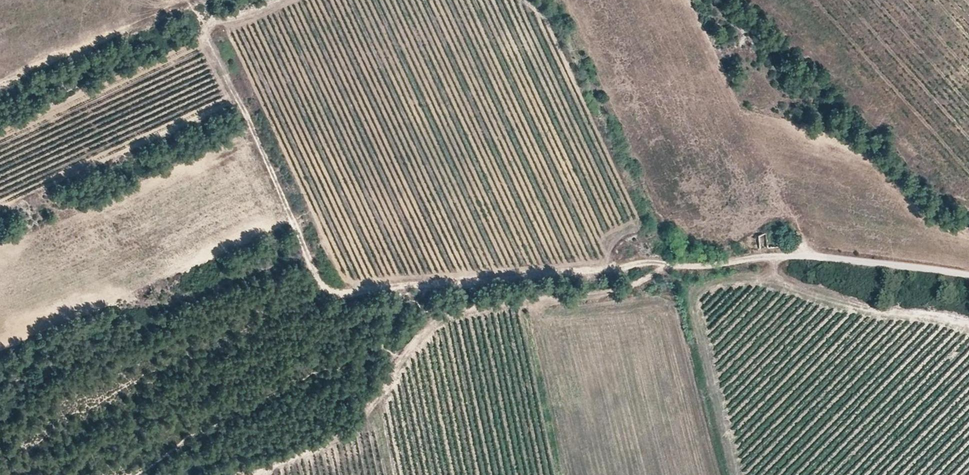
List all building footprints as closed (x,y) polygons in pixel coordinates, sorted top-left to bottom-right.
[(758,236),(759,249),(782,248),(780,231),(762,232),(758,236)]
